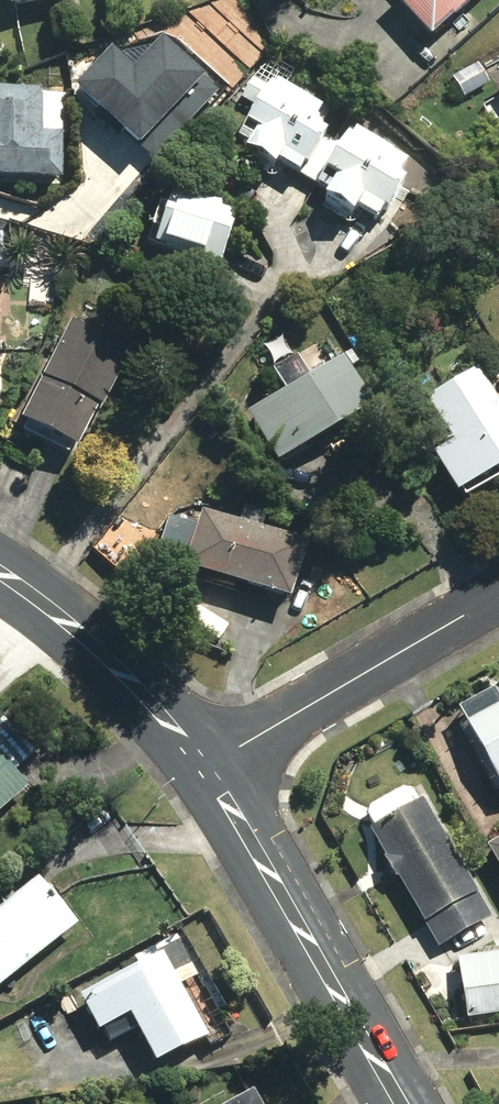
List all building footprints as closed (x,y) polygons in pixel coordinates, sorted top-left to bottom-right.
[(62,10),(61,0),(0,0),(0,18),(62,10)] [(421,50),(475,0),(393,0),(383,9),(421,50)] [(449,79),(462,102),(487,87),(475,65),(449,79)] [(498,120),(498,87),(485,94),(498,120)] [(290,185),(313,146),(299,137),(307,124),(261,95),(230,145),(240,151),(234,162),(263,180),(268,172),(290,185)] [(56,193),(57,139),(35,139),(36,96),(0,96),(0,193),(56,193)] [(378,223),(395,193),(389,189),(403,165),(347,132),(310,194),(319,200),(313,210),(342,228),(347,220),(368,232),(375,221),(378,223)] [(190,211),(161,202),(156,217),(150,216),(141,240),(144,241),(141,248),(145,250),(143,259),(209,279),(228,223),(213,218),(214,211),(191,205),(190,211)] [(9,438),(65,466),(90,416),(95,418),(124,359),(63,328),(9,438)] [(235,425),(266,478),(364,422),(333,368),(235,425)] [(448,506),(498,478),(498,421),(497,423),(472,377),(420,405),(447,454),(425,466),(448,506)] [(196,517),(174,574),(279,615),(301,557),(196,517)] [(482,791),(498,782),(498,704),(498,703),(488,709),(479,693),(440,713),(482,791)] [(34,789),(20,774),(51,744),(14,705),(0,717),(0,821),(34,789)] [(387,880),(428,950),(484,917),(416,803),(360,836),(375,861),(373,862),(385,881),(387,880)] [(498,897),(498,837),(474,851),(498,897)] [(3,996),(85,925),(43,878),(0,914),(0,993),(3,996)] [(140,1018),(166,1066),(215,1036),(193,993),(203,988),(197,979),(204,976),(182,934),(139,958),(145,970),(89,1000),(108,1036),(140,1018)] [(446,963),(456,1025),(498,1017),(498,955),(446,963)]
